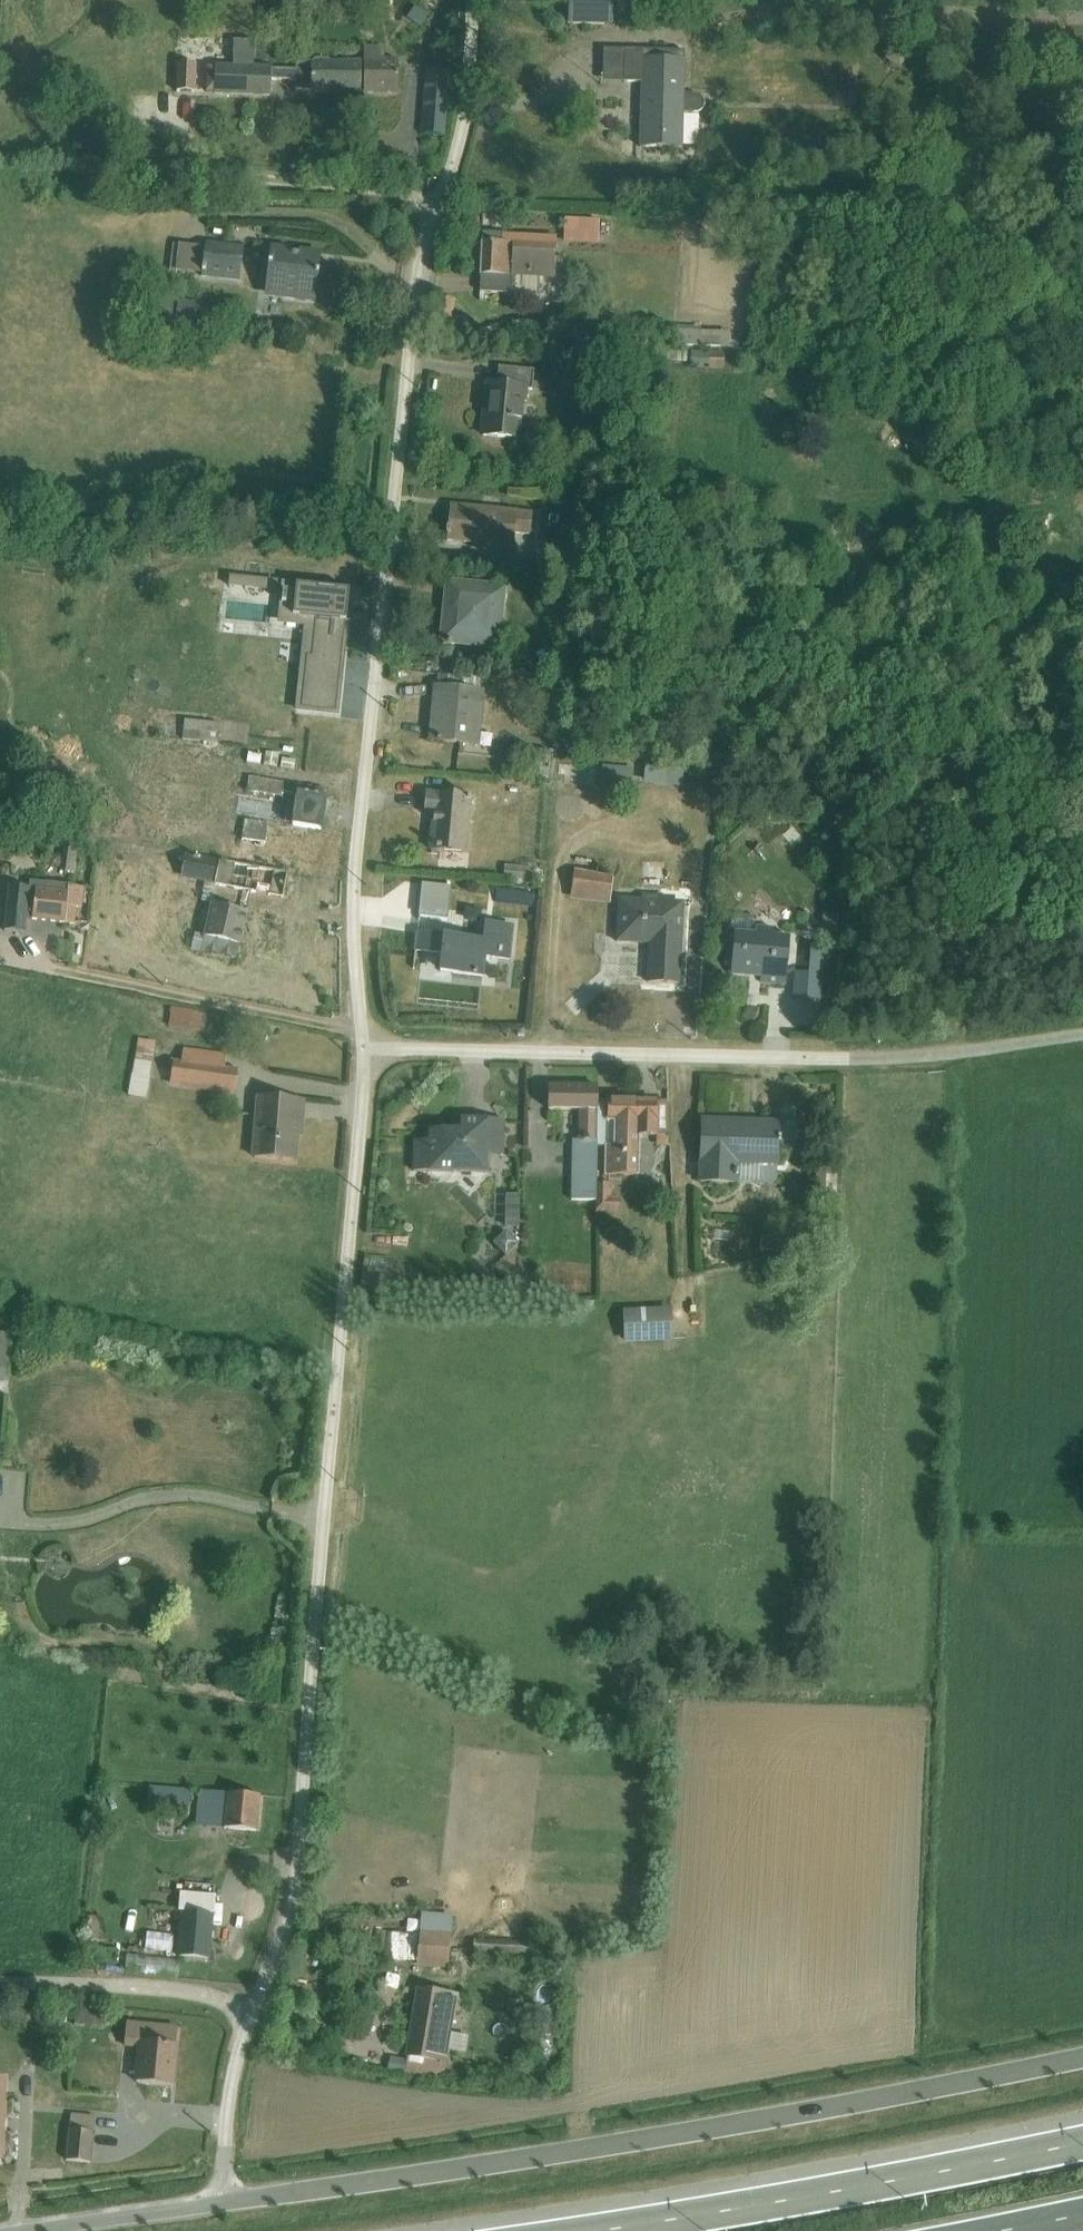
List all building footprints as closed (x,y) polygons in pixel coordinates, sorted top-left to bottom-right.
[(568,25),(613,26),(614,0),(568,0),(568,25)] [(415,8),(407,19),(420,28),(428,18),(415,8)] [(206,68),(206,93),(214,93),(214,94),(271,96),(271,80),(296,81),(296,82),(295,92),(310,92),(312,92),(361,96),(361,63),(332,64),(312,63),(296,63),(296,71),(273,71),(254,70),(254,67),(255,43),(234,42),(233,61),(233,69),(215,69),(206,68)] [(428,49),(422,136),(444,137),(447,101),(449,73),(451,50),(428,49)] [(380,50),(364,50),(364,53),(364,95),(398,95),(398,62),(380,62),(380,50)] [(604,51),(603,84),(641,84),(639,150),(683,151),(684,116),(698,116),(703,113),(705,107),(703,100),(699,97),(684,96),(685,54),(604,51)] [(178,67),(177,91),(195,92),(196,65),(178,65),(178,67)] [(600,223),(564,221),(564,244),(598,245),(600,223)] [(481,270),(480,295),(539,297),(540,281),(554,281),(554,279),(565,279),(566,261),(555,260),(556,243),(502,239),(502,236),(482,235),(481,270)] [(202,274),(205,248),(173,244),(169,270),(202,274)] [(205,248),(202,274),(202,276),(202,279),(240,284),(244,248),(206,244),(205,248)] [(270,253),(264,297),(289,300),(290,300),(292,299),(293,299),(294,299),(296,298),(297,297),(298,296),(316,299),(321,259),(270,253)] [(145,299),(141,336),(172,339),(173,315),(195,318),(197,304),(185,303),(145,299)] [(701,328),(673,327),(672,347),(730,348),(730,334),(701,333),(701,328)] [(656,353),(656,362),(687,364),(687,353),(665,352),(665,354),(656,353)] [(690,352),(690,365),(708,366),(708,371),(724,371),(724,353),(690,352)] [(488,386),(483,438),(520,441),(524,406),(528,406),(528,392),(533,392),(535,373),(499,369),(497,387),(488,386)] [(447,530),(447,536),(448,536),(447,543),(514,549),(515,535),(531,537),(533,515),(451,507),(449,530),(447,530)] [(230,578),(229,588),(276,592),(277,583),(230,578)] [(349,592),(348,605),(360,606),(362,592),(281,583),(281,585),(349,592)] [(446,583),(440,646),(502,652),(507,589),(446,583)] [(349,592),(281,585),(277,625),(305,628),(295,710),(310,712),(313,690),(338,693),(346,623),(348,605),(349,592)] [(310,712),(295,710),(295,713),(339,718),(349,623),(346,623),(338,693),(313,690),(310,712)] [(436,689),(459,692),(461,675),(438,673),(436,689)] [(459,692),(436,689),(431,742),(480,747),(484,694),(459,692)] [(185,723),(183,737),(219,741),(220,726),(185,723)] [(557,764),(555,784),(580,786),(581,766),(557,764)] [(602,767),(601,780),(632,782),(632,769),(602,767)] [(644,767),(643,784),(665,786),(667,769),(644,767)] [(296,803),(292,825),(292,828),(321,832),(325,799),(326,792),(247,780),(245,793),(283,800),(284,794),(297,795),(296,803)] [(426,796),(424,814),(434,815),(431,852),(467,855),(472,800),(426,796)] [(292,825),(296,803),(287,802),(284,823),(292,825)] [(242,822),(239,840),(266,844),(268,825),(242,822)] [(201,903),(212,905),(215,892),(283,905),(289,876),(186,855),(181,881),(204,885),(201,903)] [(505,867),(504,880),(529,883),(530,869),(505,867)] [(575,872),(571,900),(610,905),(613,877),(575,872)] [(9,889),(4,933),(26,935),(27,922),(75,927),(77,909),(82,910),(83,888),(30,883),(30,890),(9,889)] [(618,899),(616,943),(650,945),(648,983),(680,984),(684,902),(663,901),(663,896),(640,893),(640,900),(618,899)] [(249,914),(212,905),(204,937),(196,935),(191,951),(237,963),(249,914)] [(824,914),(823,933),(839,934),(839,915),(824,914)] [(727,948),(726,967),(731,967),(731,975),(750,976),(753,974),(761,974),(760,983),(786,985),(790,937),(778,936),(770,927),(756,925),(757,918),(732,917),(731,932),(735,933),(734,949),(727,948)] [(418,934),(416,951),(441,954),(439,972),(483,977),(485,957),(509,960),(513,924),(485,921),(483,941),(418,934)] [(809,970),(823,971),(824,944),(810,944),(809,970)] [(823,971),(809,970),(794,969),(793,999),(821,1001),(823,971)] [(157,1017),(156,1025),(205,1035),(208,1016),(164,1007),(162,1018),(157,1017)] [(139,1039),(128,1095),(147,1099),(156,1042),(139,1039)] [(173,1059),(169,1086),(235,1096),(239,1067),(225,1065),(226,1054),(182,1048),(181,1060),(173,1059)] [(597,1146),(598,1100),(598,1088),(549,1087),(548,1111),(579,1111),(578,1140),(572,1140),(571,1200),(596,1201),(597,1184),(597,1146)] [(257,1097),(252,1158),(294,1162),(297,1121),(302,1121),(303,1100),(257,1097)] [(598,1100),(597,1146),(605,1146),(614,1146),(614,1124),(607,1124),(608,1102),(608,1100),(598,1100)] [(614,1146),(605,1146),(605,1176),(639,1177),(639,1137),(657,1137),(657,1147),(667,1147),(668,1102),(608,1102),(607,1124),(614,1124),(614,1146)] [(415,1141),(414,1171),(489,1173),(490,1155),(504,1157),(505,1120),(461,1120),(461,1131),(430,1131),(430,1141),(415,1141)] [(702,1121),(700,1183),(738,1184),(738,1182),(763,1182),(764,1166),(778,1166),(780,1122),(778,1122),(778,1123),(702,1121)] [(597,1184),(596,1201),(596,1214),(619,1215),(619,1197),(612,1197),(613,1184),(597,1184)] [(506,1195),(506,1202),(506,1229),(521,1229),(521,1196),(506,1195)] [(506,1230),(493,1242),(505,1256),(519,1243),(506,1230)] [(675,1342),(672,1310),(623,1311),(625,1344),(675,1342)] [(5,1385),(9,1334),(0,1333),(0,1384),(5,1385)] [(149,1786),(148,1803),(190,1807),(192,1790),(149,1786)] [(198,1791),(196,1815),(225,1819),(224,1829),(257,1832),(260,1796),(198,1791)] [(184,1912),(212,1915),(216,1915),(217,1895),(215,1895),(216,1884),(184,1881),(183,1889),(199,1890),(199,1894),(181,1892),(179,1912),(184,1912)] [(212,1915),(184,1912),(180,1957),(208,1959),(212,1915)] [(421,1917),(417,1963),(456,1966),(457,1951),(450,1951),(453,1920),(421,1917)] [(389,1926),(391,1943),(409,1941),(406,1923),(389,1926)] [(475,1939),(474,1952),(538,1955),(539,1942),(475,1939)] [(391,2057),(388,2073),(404,2075),(404,2077),(431,2082),(432,2078),(443,2080),(448,2050),(465,2053),(468,2035),(451,2032),(457,1995),(417,1988),(405,2058),(408,2058),(407,2060),(391,2057)] [(77,2006),(75,2026),(82,2027),(82,2028),(107,2029),(108,2008),(77,2006)] [(127,2023),(125,2047),(140,2049),(137,2082),(173,2086),(178,2028),(127,2023)] [(371,2050),(369,2064),(386,2067),(389,2053),(371,2050)] [(71,2114),(67,2161),(91,2163),(96,2117),(71,2114)]
